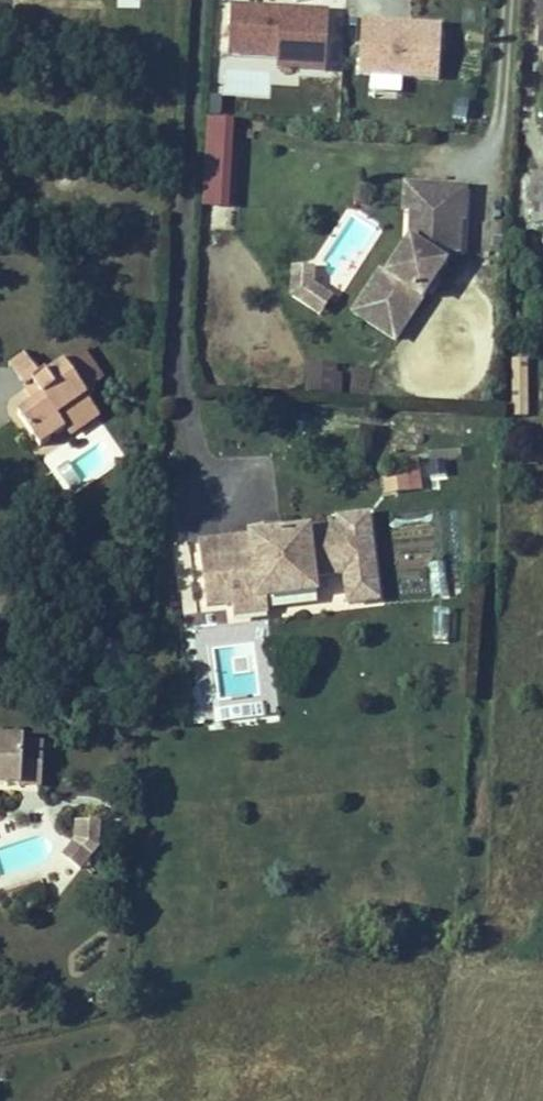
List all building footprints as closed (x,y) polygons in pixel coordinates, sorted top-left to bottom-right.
[(329,10),(232,3),(229,47),(278,51),(277,66),(324,70),(329,10)] [(441,26),(368,22),(365,67),(438,71),(441,26)] [(221,96),(210,96),(209,114),(220,115),(221,96)] [(233,120),(207,119),(203,205),(229,206),(233,120)] [(508,194),(530,194),(531,170),(510,168),(508,194)] [(531,170),(530,194),(542,195),(542,171),(531,170)] [(429,183),(409,182),(407,208),(415,209),(427,209),(429,183)] [(469,186),(429,183),(427,209),(415,209),(413,237),(390,272),(384,268),(357,310),(398,337),(455,250),(456,239),(462,240),(463,219),(467,219),(469,186)] [(330,294),(311,282),(312,266),(293,265),(291,292),(301,299),(319,310),(330,294)] [(83,349),(65,362),(84,389),(102,376),(83,349)] [(35,385),(45,377),(30,355),(11,368),(36,407),(46,400),(35,385)] [(527,416),(526,356),(510,356),(510,417),(527,416)] [(337,362),(309,361),(309,392),(341,393),(341,373),(337,373),(337,362)] [(65,362),(45,377),(35,385),(46,400),(36,407),(25,415),(48,446),(71,431),(64,421),(92,401),(65,362)] [(417,455),(384,460),(388,494),(422,490),(417,455)] [(251,537),(199,543),(206,606),(231,603),(233,616),(268,612),(267,600),(317,594),(315,578),(345,574),(348,604),(378,601),(369,515),(338,519),(340,527),(281,534),(251,537)] [(251,537),(281,534),(280,525),(250,529),(251,537)] [(442,562),(427,564),(431,596),(446,594),(442,562)] [(24,782),(26,740),(26,736),(0,734),(0,780),(24,782)] [(44,783),(46,741),(26,740),(24,782),(44,783)] [(102,854),(104,821),(76,819),(74,845),(68,852),(85,866),(96,853),(102,854)]
